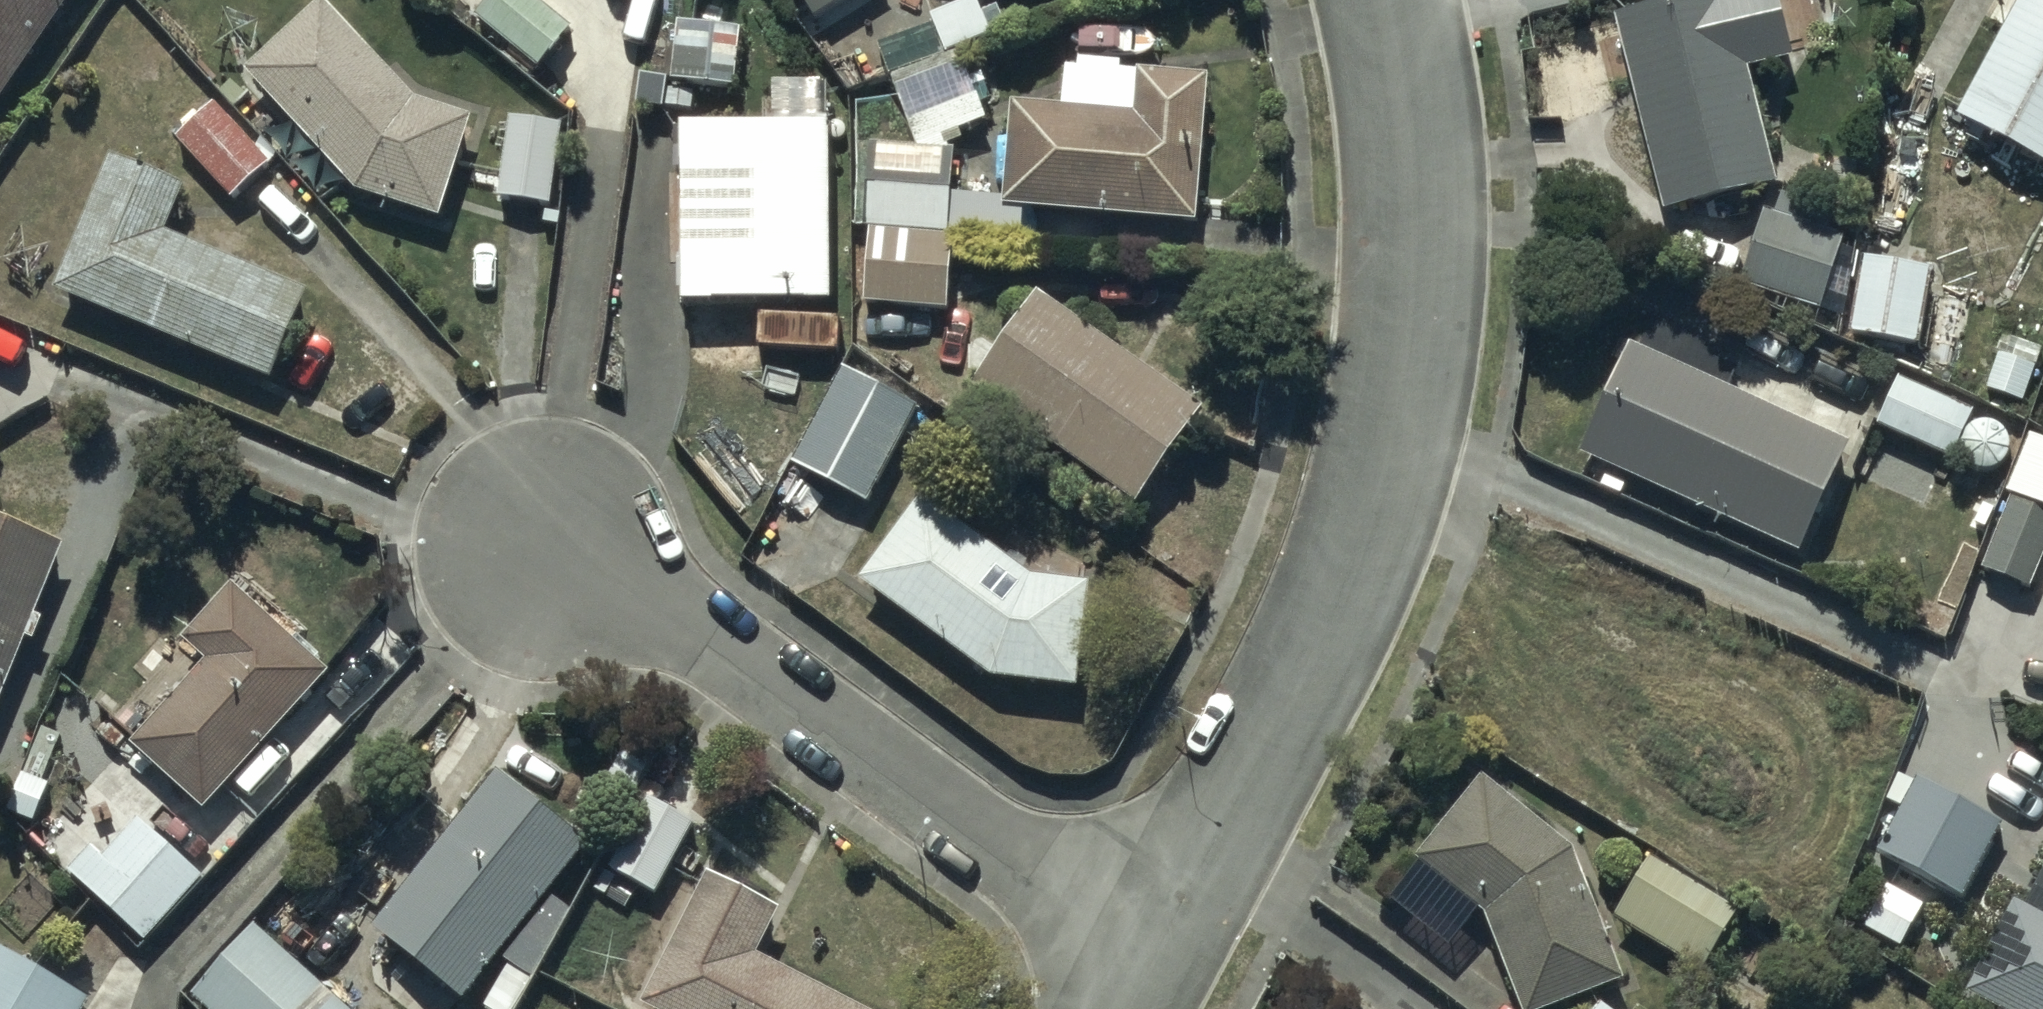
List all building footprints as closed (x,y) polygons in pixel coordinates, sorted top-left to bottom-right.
[(69,0),(0,0),(0,104),(69,0)] [(473,15),(535,68),(567,29),(533,0),(486,0),(473,15)] [(811,18),(842,0),(801,0),(811,18)] [(1613,13),(1663,212),(1773,184),(1744,70),(1789,58),(1774,0),(1665,0),(1613,13)] [(1956,117),(2042,163),(2042,0),(2017,0),(1956,117)] [(252,71),(355,189),(448,219),(473,116),(411,101),(327,5),(252,71)] [(729,24),(665,17),(659,77),(723,84),(729,24)] [(917,142),(986,129),(960,51),(892,74),(917,142)] [(1061,107),(1006,103),(1000,191),(951,188),(953,151),(871,144),(864,229),(869,229),(864,299),(946,305),(951,235),(1022,240),(1024,204),(1195,216),(1205,75),(1123,69),(1123,61),(1076,58),(1076,67),(1063,66),(1061,107)] [(212,99),(174,136),(232,196),(270,160),(212,99)] [(827,120),(683,121),(684,296),(829,294),(827,120)] [(557,128),(508,121),(496,198),(546,206),(557,128)] [(110,157),(55,286),(271,378),(309,290),(166,230),(183,189),(110,157)] [(1761,210),(1738,283),(1819,309),(1842,235),(1761,210)] [(1926,263),(1859,254),(1850,332),(1917,340),(1926,263)] [(1037,290),(969,385),(1133,503),(1202,407),(1037,290)] [(1627,343),(1577,452),(1796,552),(1846,443),(1627,343)] [(917,406),(844,368),(763,526),(793,542),(825,482),(867,503),(917,406)] [(1971,412),(1896,379),(1876,425),(1950,458),(1971,412)] [(1966,432),(1965,434),(1964,435),(1963,437),(1962,439),(1961,441),(1961,443),(1961,446),(1961,448),(1961,450),(1961,452),(1962,454),(1963,456),(1963,458),(1964,460),(1966,461),(1967,463),(1969,464),(1970,466),(1972,467),(1974,468),(1976,469),(1978,470),(1980,470),(1982,471),(1984,471),(1986,471),(1988,471),(1990,470),(1992,470),(1994,469),(1996,468),(1998,467),(2000,466),(2001,465),(2003,463),(2004,462),(2005,460),(2007,458),(2008,456),(2008,454),(2009,452),(2009,450),(2009,448),(2009,446),(2009,444),(2009,442),(2008,440),(2008,438),(2007,436),(2006,434),(2004,432),(2003,430),(2002,429),(2000,427),(1998,426),(1996,425),(1994,424),(1993,424),(1990,423),(1988,423),(1986,422),(1984,422),(1982,423),(1980,423),(1978,423),(1976,424),(1974,425),(1972,426),(1970,427),(1969,429),(1967,430),(1966,432)] [(2029,434),(2004,494),(2009,496),(1978,568),(2028,589),(2042,553),(2042,440),(2029,434)] [(859,581),(987,674),(1076,683),(1086,582),(1026,576),(920,498),(859,581)] [(63,545),(0,520),(0,705),(63,545)] [(134,742),(206,808),(329,674),(234,586),(185,640),(208,662),(134,742)] [(550,897),(591,844),(499,773),(378,929),(470,1000),(501,960),(510,965),(486,1008),(516,1008),(570,911),(550,897)] [(2001,822),(1919,776),(1877,851),(1959,897),(2001,822)] [(1569,850),(1482,780),(1417,860),(1484,915),(1521,1008),(1542,1008),(1620,978),(1569,850)] [(691,822),(646,798),(608,869),(653,893),(691,822)] [(1965,992),(1997,1008),(2042,1008),(2042,807),(2033,802),(2004,857),(2021,866),(2012,883),(2028,891),(2021,904),(2013,900),(1965,992)] [(93,847),(69,871),(145,942),(205,879),(142,819),(105,859),(93,847)] [(1647,861),(1612,920),(1701,971),(1735,912),(1647,861)] [(641,1005),(649,1008),(861,1008),(754,954),(777,907),(710,872),(641,1005)] [(254,925),(192,993),(210,1008),(347,1008),(254,925)] [(89,999),(0,949),(0,1008),(84,1008),(89,999)] [(1591,1008),(1609,1008),(1597,1000),(1591,1008)]
